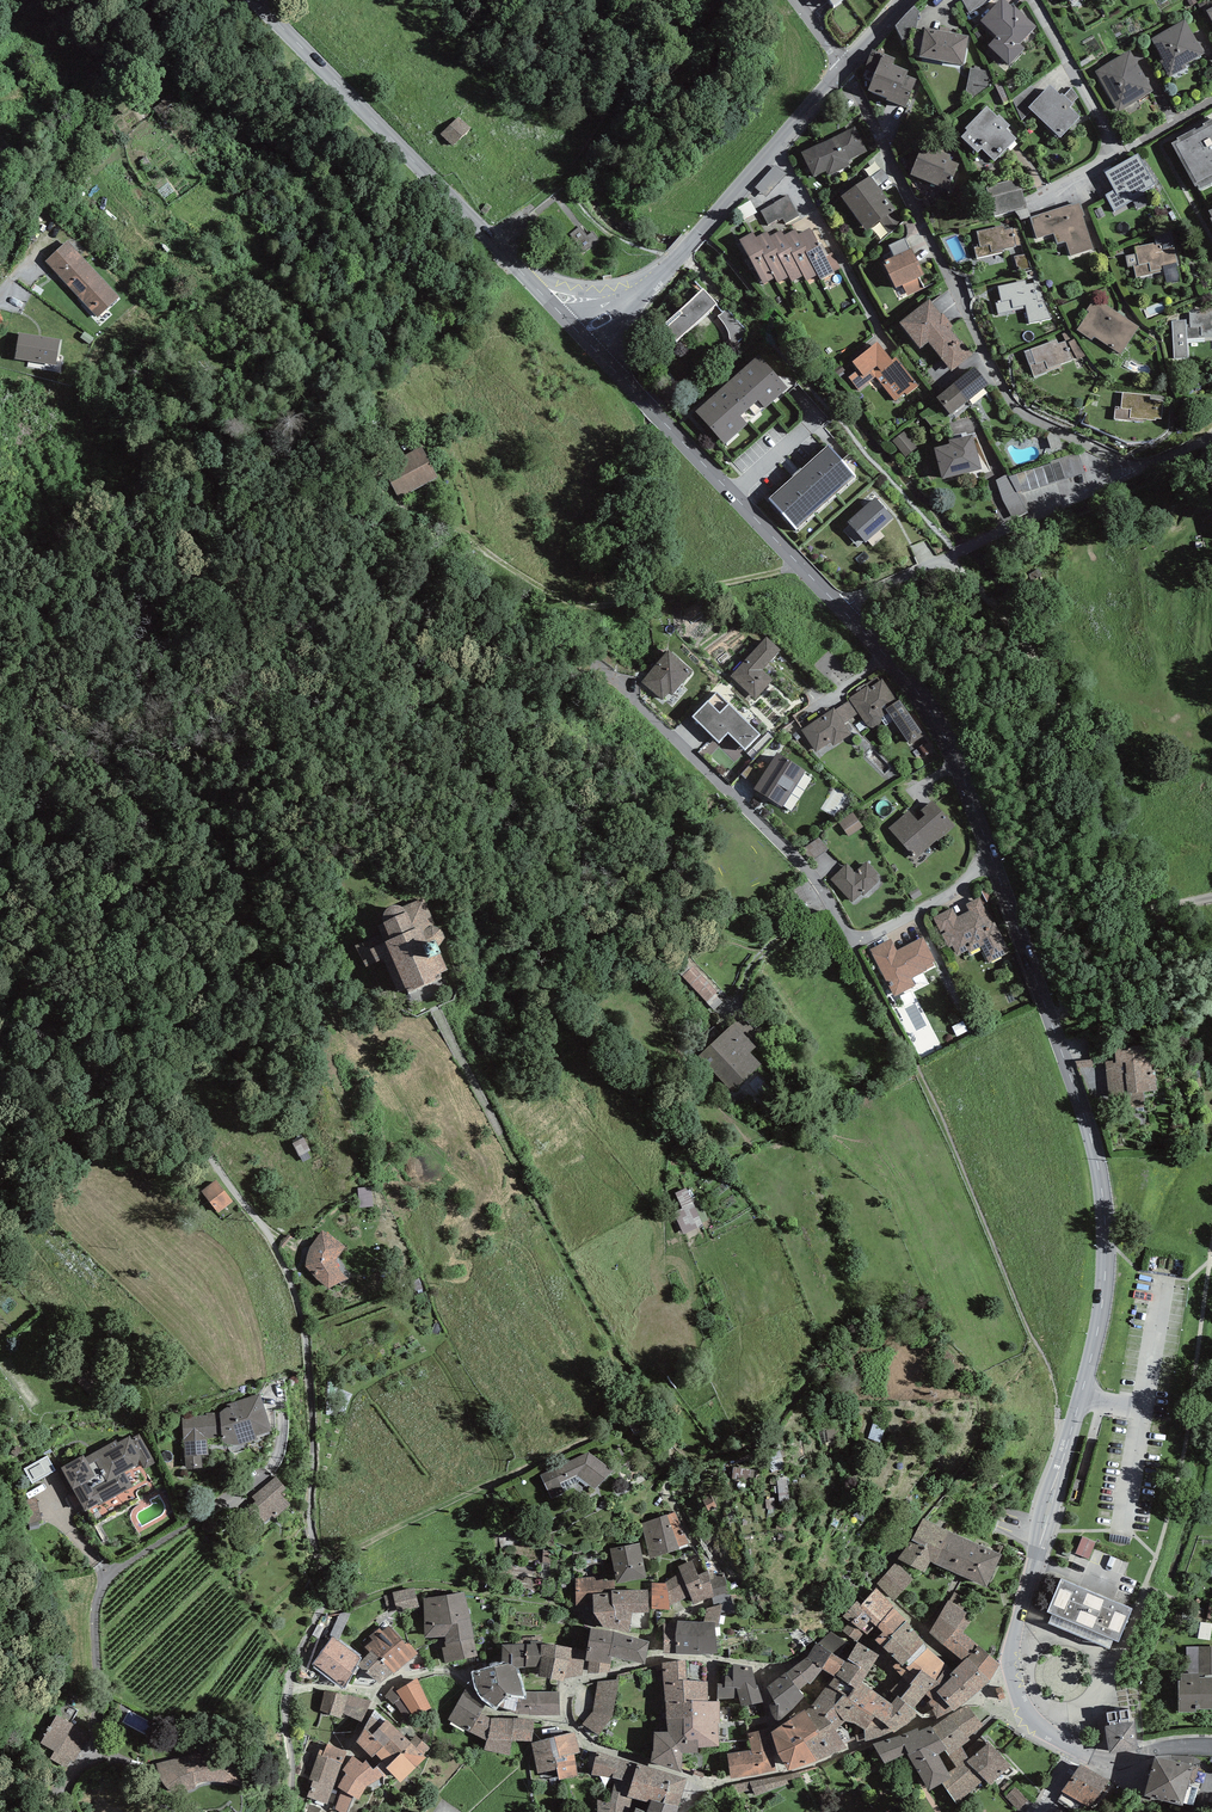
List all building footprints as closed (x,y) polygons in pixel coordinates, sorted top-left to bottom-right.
[(834,12),(849,0),(825,0),(834,12)] [(981,23),(997,37),(988,47),(1009,67),(1025,50),(1019,46),(1036,28),(1014,7),(1012,9),(1003,0),(1002,0),(981,23)] [(1204,56),(1185,22),(1151,41),(1170,75),(1204,56)] [(969,38),(925,30),(920,59),(964,67),(969,38)] [(895,59),(872,51),(864,70),(875,74),(868,93),(888,100),(887,102),(906,109),(917,81),(907,77),(909,72),(893,66),(895,59)] [(1154,94),(1130,53),(1096,72),(1119,113),(1154,94)] [(972,71),(969,93),(989,96),(992,74),(972,71)] [(1041,94),(1031,86),(1012,101),(1022,121),(1031,113),(1061,141),(1081,119),(1071,110),(1074,106),(1072,105),(1079,98),(1072,88),(1064,96),(1062,95),(1061,97),(1050,86),(1041,94)] [(997,117),(987,108),(965,130),(968,132),(961,139),(978,155),(982,151),(995,163),(1017,140),(1007,131),(1011,127),(998,116),(997,117)] [(471,129),(459,117),(440,136),(452,148),(471,129)] [(855,128),(802,154),(814,179),(826,173),(828,177),(850,166),(848,162),(867,153),(855,128)] [(1175,148),(1200,192),(1211,185),(1211,128),(1175,148)] [(951,157),(922,146),(910,177),(949,192),(959,166),(949,162),(951,157)] [(1156,185),(1139,155),(1105,174),(1115,192),(1106,197),(1115,212),(1144,195),(1143,192),(1156,185)] [(786,175),(775,165),(755,189),(767,198),(786,175)] [(870,177),(841,199),(867,232),(880,222),(889,234),(901,221),(894,213),(896,211),(870,177)] [(1021,184),(990,191),(996,219),(1027,213),(1021,184)] [(788,196),(759,211),(767,226),(782,218),(785,224),(799,216),(788,196)] [(751,201),(737,209),(743,221),(757,213),(751,201)] [(1080,202),(1030,218),(1037,240),(1055,235),(1058,245),(1066,242),(1071,257),(1094,250),(1083,217),(1085,216),(1080,202)] [(492,207),(486,203),(481,211),(486,215),(492,207)] [(980,246),(974,248),(976,259),(1005,252),(1005,249),(1016,247),(1016,246),(1022,244),(1018,228),(1013,229),(1013,228),(1006,230),(1005,225),(976,232),(980,246)] [(580,226),(570,234),(585,252),(600,240),(593,231),(587,236),(580,226)] [(753,234),(740,242),(764,285),(775,279),(778,284),(789,278),(792,284),(803,278),(806,283),(818,277),(821,282),(834,274),(810,230),(798,236),(796,231),(784,237),(781,232),(770,238),(767,233),(756,239),(753,234)] [(69,238),(41,261),(92,321),(119,298),(69,238)] [(894,257),(883,263),(896,289),(903,286),(908,296),(924,288),(919,278),(925,275),(912,249),(910,250),(905,240),(889,247),(894,257)] [(1173,240),(1134,248),(1141,277),(1179,269),(1173,240)] [(1026,282),(999,287),(1002,302),(996,303),(998,314),(1026,308),(1026,306),(1045,302),(1038,283),(1027,285),(1026,282)] [(747,336),(702,288),(660,327),(681,350),(703,329),(727,355),(747,336)] [(1141,327),(1095,298),(1087,311),(1089,312),(1077,331),(1121,359),(1141,327)] [(941,315),(929,300),(899,324),(920,351),(929,343),(951,371),(971,355),(950,329),(953,327),(942,314),(941,315)] [(1171,321),(1174,360),(1189,359),(1188,340),(1211,339),(1211,309),(1189,311),(1190,325),(1187,325),(1187,320),(1171,321)] [(61,338),(20,331),(15,357),(55,365),(61,338)] [(1057,339),(1024,352),(1034,377),(1060,367),(1060,365),(1073,360),(1065,341),(1059,343),(1057,339)] [(892,362),(878,344),(852,364),(858,372),(849,379),(859,391),(875,379),(894,403),(905,395),(906,396),(919,387),(896,359),(892,362)] [(788,390),(758,357),(695,414),(724,447),(747,426),(741,419),(758,403),(765,411),(788,390)] [(989,384),(975,367),(937,399),(951,416),(989,384)] [(1121,408),(1115,408),(1114,421),(1144,423),(1144,420),(1156,422),(1156,419),(1161,419),(1162,402),(1150,401),(1150,396),(1122,394),(1121,408)] [(918,448),(904,432),(893,443),(906,458),(918,448)] [(949,447),(935,451),(942,481),(982,471),(973,435),(947,442),(949,447)] [(856,478),(828,448),(769,500),(797,531),(856,478)] [(396,474),(386,480),(399,502),(438,480),(420,449),(391,465),(396,474)] [(894,520),(876,499),(847,524),(865,545),(894,520)] [(769,635),(731,674),(757,699),(776,680),(766,671),(786,651),(769,635)] [(675,652),(645,681),(663,700),(693,672),(675,652)] [(886,675),(804,731),(821,755),(848,736),(840,724),(855,714),(855,715),(866,708),(877,724),(893,712),(916,746),(928,737),(904,702),(892,710),(891,709),(903,700),(886,675)] [(760,736),(717,693),(691,719),(718,746),(729,735),(745,751),(760,736)] [(714,742),(705,752),(711,758),(721,749),(714,742)] [(804,773),(780,757),(760,787),(783,803),(804,773)] [(745,782),(757,790),(773,768),(761,759),(745,782)] [(912,811),(891,829),(920,865),(962,830),(940,803),(926,814),(931,820),(924,825),(912,811)] [(856,815),(846,823),(855,834),(865,826),(856,815)] [(814,860),(828,853),(823,843),(809,850),(814,860)] [(860,875),(850,863),(832,878),(857,907),(887,882),(872,865),(860,875)] [(952,907),(933,917),(949,947),(953,944),(959,954),(968,949),(969,952),(981,946),(990,961),(1009,951),(980,896),(966,904),(969,910),(957,917),(952,907)] [(383,922),(384,926),(378,929),(381,935),(355,947),(365,971),(383,964),(397,997),(405,994),(407,998),(442,982),(441,976),(448,972),(437,950),(440,948),(445,941),(441,932),(435,929),(424,900),(399,909),(394,909),(390,910),(385,913),(383,918),(383,922)] [(891,938),(871,949),(893,995),(915,984),(911,977),(936,964),(922,935),(897,950),(891,938)] [(741,1021),(701,1058),(732,1091),(759,1067),(747,1054),(760,1042),(741,1021)] [(1106,1063),(1108,1098),(1158,1094),(1155,1051),(1116,1054),(1117,1062),(1106,1063)] [(295,1146),(302,1159),(313,1154),(306,1140),(295,1146)] [(216,1179),(201,1191),(218,1211),(233,1199),(216,1179)] [(372,1186),(358,1187),(360,1206),(373,1205),(372,1186)] [(688,1191),(687,1188),(675,1194),(683,1210),(675,1215),(685,1235),(703,1225),(702,1223),(709,1220),(693,1188),(688,1191)] [(314,1275),(329,1287),(348,1278),(340,1270),(337,1262),(339,1254),(346,1246),(323,1229),(310,1245),(305,1265),(314,1275)] [(182,1416),(187,1466),(202,1466),(201,1455),(207,1455),(206,1442),(222,1438),(228,1445),(249,1440),(270,1429),(259,1394),(229,1402),(218,1414),(182,1416)] [(885,1427),(874,1424),(869,1437),(880,1440),(885,1427)] [(838,1428),(828,1430),(830,1440),(840,1438),(838,1428)] [(85,1451),(61,1464),(86,1510),(132,1485),(124,1472),(142,1462),(146,1468),(155,1464),(139,1435),(133,1438),(130,1433),(116,1440),(87,1456),(85,1451)] [(785,1466),(778,1447),(767,1452),(774,1470),(785,1466)] [(588,1450),(540,1473),(551,1498),(565,1491),(560,1481),(576,1474),(595,1488),(611,1467),(588,1450)] [(35,1484),(57,1472),(50,1459),(28,1470),(35,1484)] [(753,1470),(734,1468),(733,1476),(752,1478),(753,1470)] [(275,1477),(253,1495),(257,1499),(250,1505),(264,1523),(288,1503),(279,1492),(284,1489),(275,1477)] [(788,1501),(785,1477),(777,1478),(780,1502),(788,1501)] [(640,1522),(652,1555),(686,1543),(674,1510),(640,1522)] [(927,1520),(901,1559),(925,1571),(931,1559),(987,1585),(1002,1553),(927,1520)] [(1078,1557),(1092,1563),(1099,1545),(1085,1539),(1078,1557)] [(639,1541),(610,1547),(617,1579),(646,1573),(639,1541)] [(912,1576),(896,1562),(877,1584),(894,1598),(912,1576)] [(596,1578),(575,1579),(577,1609),(595,1608),(594,1591),(613,1590),(613,1580),(596,1581),(596,1578)] [(1131,1611),(1067,1582),(1052,1614),(1116,1643),(1131,1611)] [(392,1593),(384,1595),(389,1611),(419,1603),(414,1585),(392,1591),(392,1593)] [(445,1640),(471,1638),(466,1589),(423,1595),(426,1634),(445,1633),(445,1640)] [(955,1603),(928,1631),(962,1663),(953,1672),(925,1645),(929,1642),(877,1593),(865,1606),(859,1600),(844,1616),(852,1625),(845,1632),(855,1642),(860,1646),(864,1642),(878,1627),(884,1633),(876,1641),(899,1662),(893,1668),(912,1686),(902,1696),(921,1714),(935,1711),(953,1707),(988,1679),(985,1676),(998,1663),(967,1634),(977,1624),(955,1603)] [(716,1620),(675,1621),(676,1650),(717,1649),(716,1620)] [(394,1678),(420,1657),(410,1644),(407,1646),(392,1627),(364,1648),(371,1657),(361,1665),(377,1686),(391,1675),(394,1678)] [(611,1662),(613,1654),(645,1660),(649,1639),(613,1632),(591,1628),(585,1657),(590,1657),(611,1662)] [(767,1684),(778,1717),(805,1695),(798,1687),(808,1681),(821,1667),(833,1672),(845,1658),(853,1645),(835,1635),(767,1684)] [(316,1662),(344,1681),(360,1655),(332,1637),(316,1662)] [(448,1647),(443,1648),(445,1661),(476,1655),(471,1638),(445,1640),(448,1647)] [(854,1683),(858,1685),(861,1680),(879,1651),(858,1638),(853,1645),(845,1658),(836,1672),(854,1683)] [(531,1643),(502,1644),(502,1659),(508,1661),(517,1666),(540,1664),(542,1644),(542,1641),(531,1639),(531,1643)] [(540,1664),(539,1673),(564,1677),(581,1673),(584,1658),(572,1656),(572,1646),(542,1644),(540,1664)] [(1200,1674),(1203,1674),(1203,1678),(1211,1678),(1211,1646),(1199,1646),(1200,1674)] [(590,1657),(588,1671),(610,1670),(611,1662),(590,1657)] [(654,1730),(652,1759),(681,1768),(683,1750),(699,1750),(698,1744),(718,1743),(720,1699),(708,1699),(707,1681),(688,1678),(687,1659),(662,1661),(669,1729),(654,1730)] [(530,1713),(560,1713),(559,1694),(523,1691),(517,1666),(508,1661),(476,1670),(476,1681),(481,1690),(488,1697),(498,1703),(518,1711),(530,1713)] [(738,1695),(741,1705),(763,1700),(751,1667),(733,1664),(718,1664),(716,1695),(738,1695)] [(1181,1674),(1182,1714),(1211,1713),(1211,1678),(1203,1678),(1203,1674),(1200,1674),(1181,1674)] [(417,1679),(398,1690),(412,1715),(431,1705),(417,1679)] [(805,1737),(816,1758),(845,1745),(835,1726),(844,1719),(855,1719),(865,1726),(865,1738),(896,1728),(914,1712),(902,1694),(897,1692),(894,1699),(861,1680),(858,1685),(854,1683),(848,1695),(829,1684),(805,1707),(818,1728),(805,1737)] [(594,1711),(583,1722),(600,1735),(614,1712),(618,1681),(598,1684),(594,1711)] [(327,1687),(320,1709),(342,1716),(343,1712),(363,1718),(369,1700),(327,1687)] [(465,1690),(449,1717),(470,1730),(486,1704),(465,1690)] [(393,1706),(403,1702),(398,1693),(389,1697),(393,1706)] [(79,1709),(64,1701),(41,1741),(54,1749),(50,1756),(69,1767),(90,1732),(72,1721),(79,1709)] [(985,1726),(968,1701),(932,1725),(947,1747),(958,1763),(967,1757),(970,1755),(961,1742),(985,1726)] [(486,1704),(470,1730),(487,1740),(484,1747),(510,1753),(512,1738),(532,1740),(535,1719),(490,1716),(486,1704)] [(818,1728),(805,1707),(773,1728),(779,1748),(789,1767),(816,1758),(805,1737),(818,1728)] [(125,1725),(149,1737),(155,1724),(131,1712),(125,1725)] [(387,1763),(402,1777),(431,1747),(416,1734),(411,1739),(388,1717),(374,1731),(369,1726),(357,1738),(372,1753),(375,1751),(382,1759),(387,1763)] [(1134,1718),(1105,1723),(1109,1750),(1138,1745),(1134,1718)] [(909,1749),(928,1784),(941,1777),(951,1772),(939,1751),(947,1747),(932,1725),(874,1742),(886,1762),(909,1749)] [(750,1749),(727,1754),(731,1777),(775,1767),(767,1728),(748,1730),(750,1749)] [(556,1736),(532,1741),(538,1771),(556,1767),(559,1778),(578,1774),(574,1753),(578,1752),(574,1732),(556,1736)] [(968,1759),(985,1777),(991,1784),(1011,1765),(988,1740),(968,1759)] [(1155,1751),(1144,1791),(1183,1801),(1194,1762),(1155,1751)] [(179,1756),(156,1762),(159,1776),(162,1782),(169,1788),(177,1790),(185,1788),(195,1783),(201,1781),(212,1780),(229,1782),(242,1784),(240,1773),(235,1763),(228,1758),(216,1753),(199,1752),(179,1756)] [(312,1778),(307,1794),(328,1801),(342,1761),(317,1752),(309,1777),(312,1778)] [(597,1753),(592,1772),(631,1782),(638,1762),(597,1753)] [(941,1777),(956,1800),(985,1777),(968,1759),(967,1757),(958,1763),(951,1772),(941,1777)] [(1080,1761),(1062,1789),(1091,1807),(1109,1779),(1080,1761)] [(631,1782),(627,1794),(652,1798),(680,1803),(686,1776),(638,1762),(631,1782)] [(1015,1786),(1005,1796),(1018,1809),(1028,1799),(1015,1786)] [(646,1811),(676,1811),(680,1803),(652,1798),(646,1811)]
